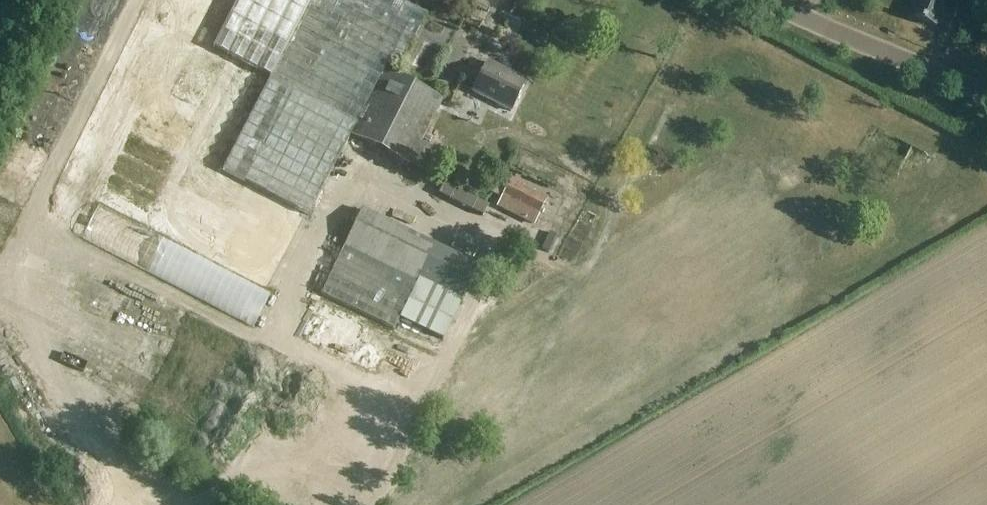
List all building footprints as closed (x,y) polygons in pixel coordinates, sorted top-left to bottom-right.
[(212,47),(230,56),(271,77),(222,171),(257,189),(310,216),(343,152),(351,136),(360,140),(421,171),(433,148),(421,142),(443,100),(384,70),(386,66),(396,72),(426,15),(415,9),(397,0),(236,0),(212,47)] [(955,0),(926,0),(918,19),(936,27),(940,19),(945,22),(955,0)] [(168,72),(164,86),(195,95),(202,75),(203,75),(205,68),(180,60),(175,75),(168,72)] [(474,93),(510,111),(524,81),(488,64),(474,93)] [(503,197),(540,214),(547,197),(534,191),(533,194),(522,188),(523,186),(511,180),(503,197)] [(231,249),(244,255),(268,202),(256,196),(231,249)] [(100,206),(82,240),(254,328),(271,294),(100,206)] [(394,315),(425,245),(353,214),(317,295),(354,311),(360,297),(353,294),(360,277),(375,283),(374,284),(386,289),(377,308),(394,315)] [(795,252),(788,263),(799,271),(806,260),(795,252)] [(369,367),(383,341),(316,305),(302,332),(369,367)]
